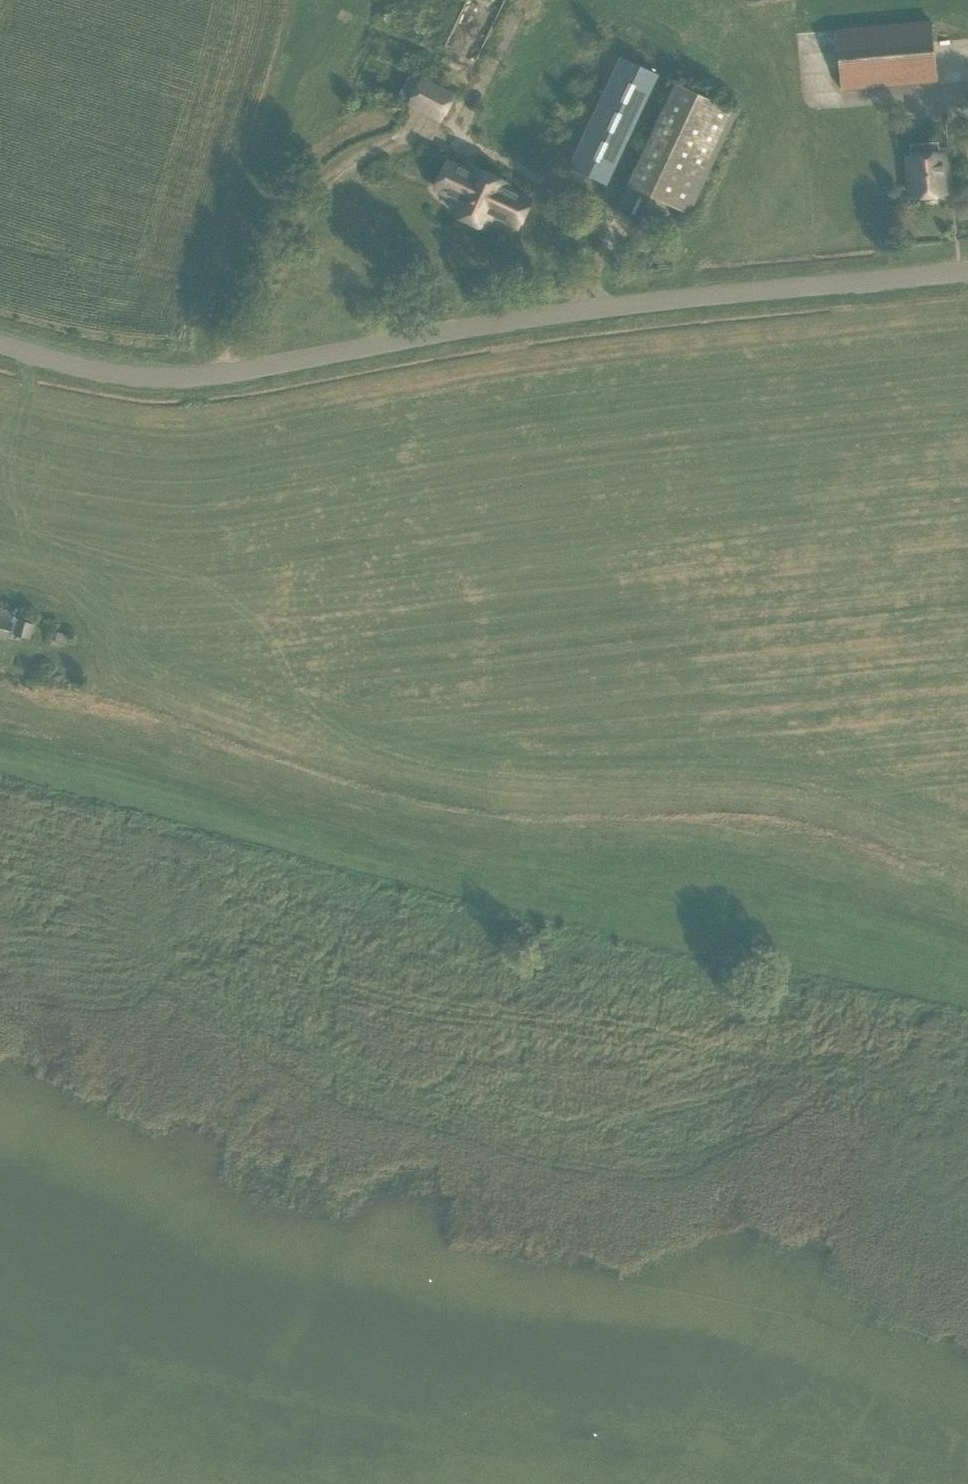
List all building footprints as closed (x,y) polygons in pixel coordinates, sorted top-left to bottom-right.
[(837,32),(843,91),(938,83),(933,23),(837,32)] [(656,75),(623,59),(568,177),(601,192),(656,75)] [(410,104),(441,120),(454,95),(423,79),(421,81),(411,102),(410,104)] [(736,112),(676,84),(625,192),(685,221),(736,112)] [(909,158),(910,172),(912,198),(948,194),(945,155),(941,155),(940,143),(911,146),(912,158),(909,158)] [(435,189),(460,201),(454,215),(486,230),(508,184),(475,169),(473,175),(447,163),(435,189)] [(0,610),(0,636),(7,639),(14,614),(0,610)]
